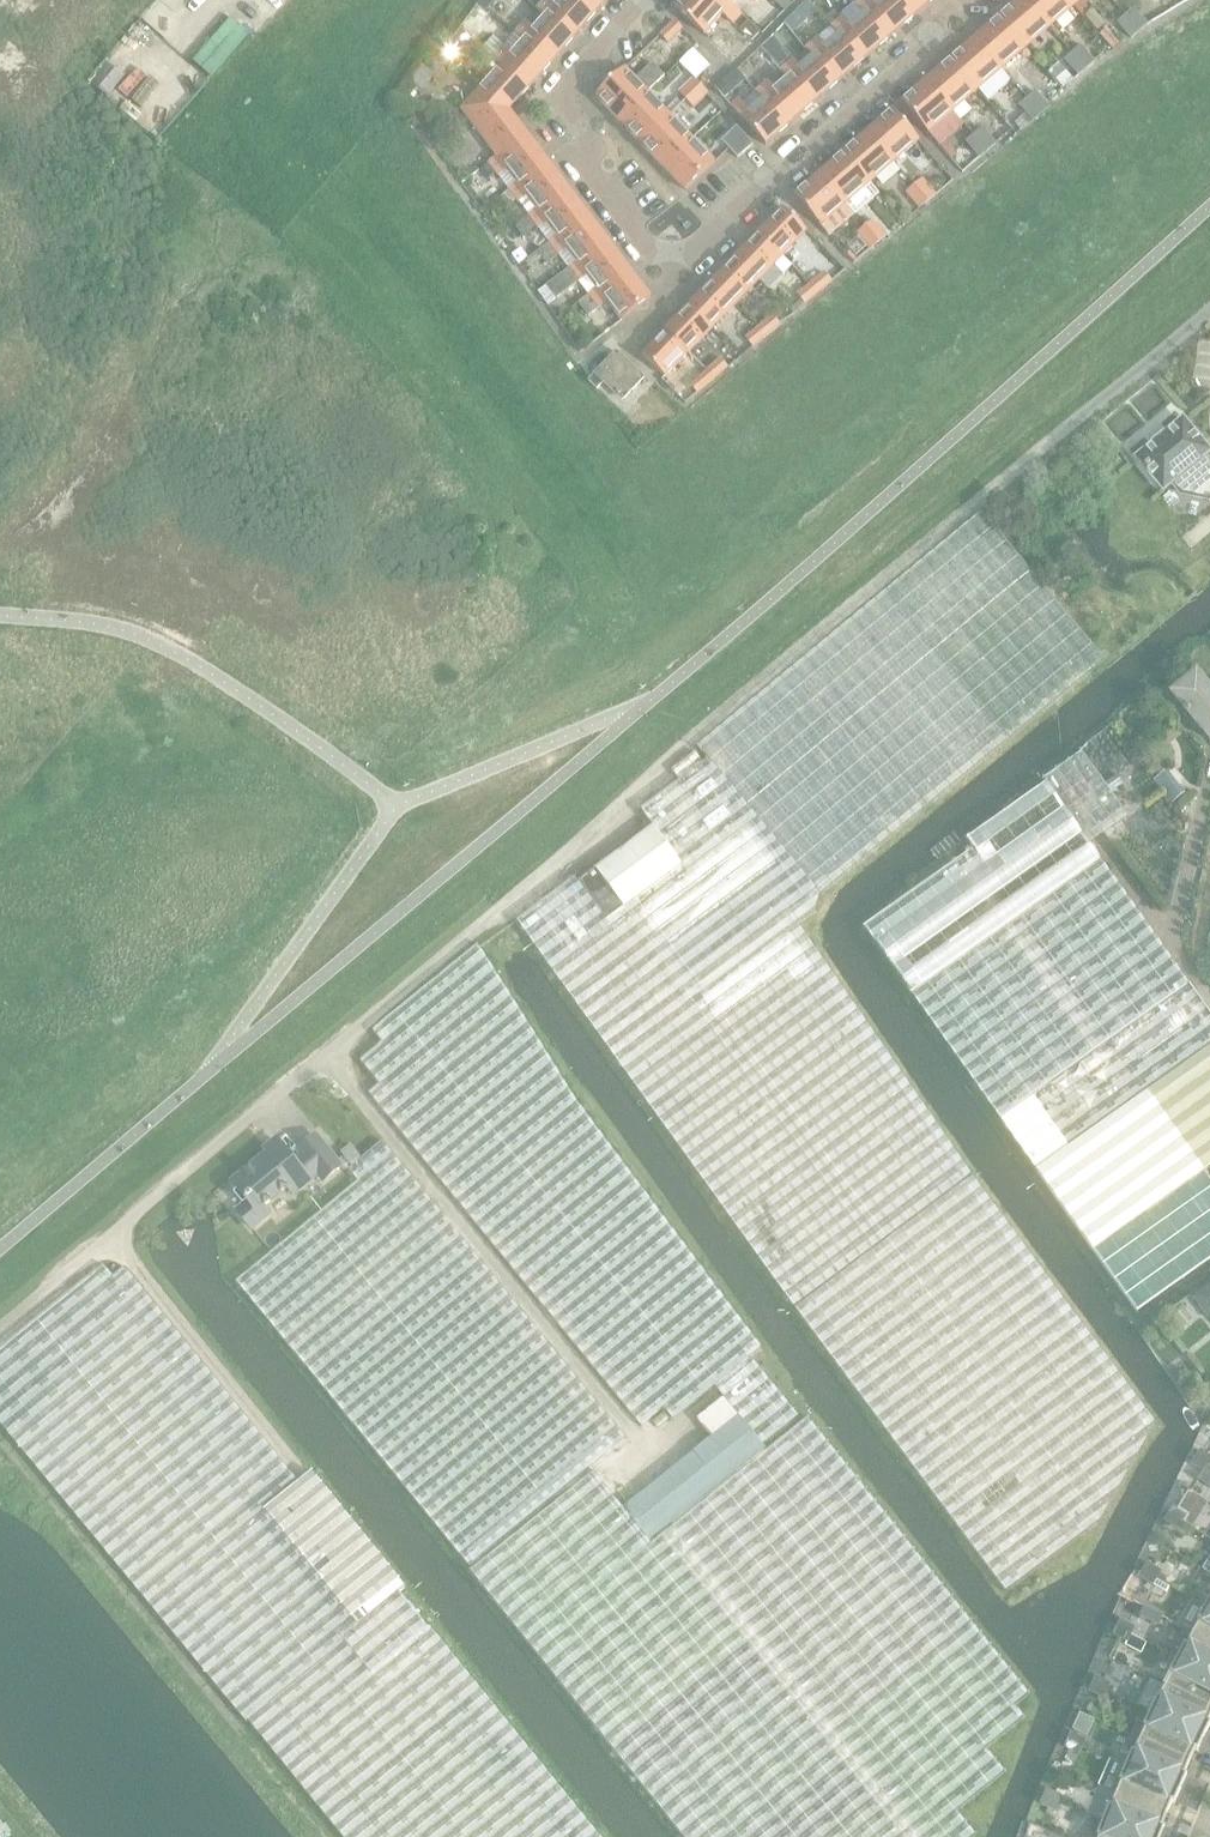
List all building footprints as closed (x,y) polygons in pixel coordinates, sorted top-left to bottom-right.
[(540,4),(576,35),(598,10),(586,0),(544,0),(540,4)] [(598,10),(607,0),(586,0),(598,10)] [(674,7),(681,13),(704,34),(722,14),(733,24),(741,15),(730,5),(725,11),(714,0),(681,0),(674,7)] [(725,11),(730,5),(735,0),(714,0),(725,11)] [(774,1),(784,11),(791,4),(788,0),(775,0),(774,1)] [(855,4),(863,13),(867,9),(891,36),(891,35),(899,28),(917,13),(905,0),(877,0),(875,2),(874,0),(859,0),(855,4)] [(917,13),(932,0),(905,0),(917,13)] [(999,18),(1025,48),(1049,27),(1025,0),(1020,0),(999,18)] [(1049,27),(1073,6),(1068,0),(1025,0),(1049,27)] [(808,1),(784,23),(794,34),(817,10),(808,1)] [(1082,2),(1075,8),(1083,17),(1084,16),(1088,12),(1090,11),(1082,2)] [(514,33),(523,41),(527,36),(554,60),(576,35),(540,4),(514,33)] [(842,15),(830,25),(838,33),(842,30),(865,58),(874,50),(891,36),(867,9),(863,13),(850,24),(842,15)] [(1088,12),(1084,16),(1098,32),(1103,28),(1106,25),(1091,9),(1090,11),(1088,12)] [(1133,10),(1125,17),(1138,32),(1146,24),(1133,10)] [(1130,38),(1138,32),(1125,17),(1117,23),(1130,38)] [(231,18),(193,61),(210,77),(248,33),(231,18)] [(1011,60),(1025,48),(999,18),(974,39),(1000,69),(1008,78),(1019,69),(1011,60)] [(668,42),(681,29),(674,21),(660,34),(668,42)] [(748,21),(740,30),(751,41),(760,32),(748,21)] [(460,28),(442,51),(453,62),(472,40),(460,28)] [(1105,30),(1099,35),(1112,49),(1117,44),(1119,43),(1106,29),(1105,30)] [(818,36),(805,47),(812,56),(817,52),(840,79),(849,72),(865,58),(842,30),(838,33),(825,44),(818,36)] [(482,49),(489,55),(493,51),(531,85),(554,60),(527,36),(523,41),(512,54),(493,37),(482,49)] [(779,44),(773,37),(761,47),(767,54),(779,44)] [(976,90),(1000,69),(974,39),(950,60),(976,90)] [(1080,45),(1072,53),(1073,53),(1086,68),(1086,69),(1094,62),(1094,61),(1081,46),(1080,45)] [(671,70),(685,85),(693,78),(695,79),(709,65),(694,49),(690,52),(671,70)] [(489,79),(462,109),(509,111),(531,85),(493,51),(489,55),(477,69),(489,79)] [(792,58),(779,69),(787,78),(791,74),(815,101),(823,94),(840,79),(817,52),(812,56),(799,67),(792,58)] [(1072,53),(1064,60),(1077,76),(1078,76),(1086,69),(1086,68),(1073,53),(1072,53)] [(963,102),(976,90),(950,60),(926,81),(952,111),(960,120),(971,111),(963,102)] [(1059,63),(1047,73),(1061,89),(1072,79),(1059,63)] [(618,120),(647,93),(664,77),(652,64),(635,81),(624,69),(596,96),(618,120)] [(767,80),(754,91),(762,100),(767,95),(791,122),(798,116),(815,101),(791,74),(787,78),(774,89),(767,80)] [(685,85),(678,92),(686,100),(701,86),(695,79),(693,78),(686,85),(685,85)] [(724,78),(714,87),(724,98),(725,98),(733,91),(734,90),(724,78)] [(927,132),(952,111),(926,81),(902,103),(927,132)] [(406,83),(398,94),(399,95),(408,101),(415,89),(406,83)] [(701,86),(686,100),(693,107),(694,108),(707,95),(709,94),(701,86)] [(1035,92),(1026,99),(1040,115),(1048,108),(1035,92)] [(618,120),(640,143),(668,116),(647,93),(618,120)] [(731,105),(760,138),(765,145),(773,138),(791,122),(767,95),(762,100),(749,111),(738,98),(731,105)] [(1031,121),(1040,115),(1026,99),(1019,106),(1025,114),(1031,121)] [(432,105),(430,125),(456,129),(459,109),(432,105)] [(462,109),(497,156),(501,160),(529,139),(509,111),(462,109)] [(892,111),(867,133),(893,163),(894,163),(904,174),(914,165),(904,154),(918,142),(892,111)] [(1025,114),(1015,123),(1021,131),(1031,121),(1025,114)] [(640,143),(662,166),(690,139),(668,116),(640,143)] [(736,158),(751,145),(736,128),(721,141),(736,158)] [(982,129),(973,136),(987,151),(995,144),(982,129)] [(867,133),(843,154),(869,184),(893,163),(867,133)] [(979,157),(987,151),(973,136),(966,142),(979,157)] [(507,169),(517,182),(521,187),(549,165),(529,139),(501,160),(497,156),(488,163),(496,173),(498,176),(507,169)] [(713,163),(690,139),(662,166),(684,190),(713,163)] [(843,154),(819,175),(845,205),(846,205),(869,184),(843,154)] [(488,163),(479,170),(487,180),(496,173),(488,163)] [(527,195),(537,208),(541,214),(569,192),(549,165),(521,187),(517,182),(508,189),(516,200),(517,202),(527,195)] [(854,214),(846,205),(845,205),(819,175),(794,196),(829,236),(854,214)] [(922,180),(914,187),(927,202),(934,195),(922,180)] [(919,208),(927,202),(914,187),(907,193),(919,208)] [(508,189),(495,198),(503,209),(516,200),(508,189)] [(536,227),(537,228),(546,221),(557,235),(561,240),(589,219),(569,192),(541,214),(537,208),(527,215),(528,217),(536,227)] [(782,209),(758,234),(781,256),(805,231),(782,209)] [(528,217),(519,224),(526,234),(536,227),(528,217)] [(557,255),(569,270),(572,274),(609,245),(589,219),(561,240),(557,235),(539,248),(549,261),(557,255)] [(873,221),(865,228),(878,242),(885,236),(873,221)] [(870,249),(878,242),(865,228),(857,235),(870,249)] [(773,264),(781,256),(758,234),(735,258),(758,280),(759,278),(770,289),(783,275),(773,264)] [(588,276),(597,288),(600,293),(629,271),(609,245),(572,274),(569,270),(538,294),(548,307),(588,276)] [(735,258),(712,282),(735,304),(758,280),(735,258)] [(649,299),(629,271),(600,293),(597,288),(577,303),(588,317),(607,302),(621,320),(649,299)] [(824,273),(811,284),(818,291),(830,281),(824,273)] [(712,282),(689,306),(711,328),(735,304),(712,282)] [(804,303),(818,291),(811,284),(798,296),(804,303)] [(689,306),(666,330),(689,351),(711,328),(689,306)] [(771,316),(759,327),(767,334),(778,324),(771,316)] [(753,346),(767,334),(759,327),(746,338),(753,346)] [(665,376),(689,351),(666,330),(643,354),(665,376)] [(601,384),(619,403),(642,380),(616,354),(587,383),(595,390),(601,384)] [(720,360),(708,370),(716,377),(727,368),(720,360)] [(697,393),(716,377),(708,370),(690,384),(697,393)] [(1209,498),(1209,458),(1209,453),(1183,420),(1137,459),(1163,491),(1172,483),(1180,494),(1209,500),(1209,498)] [(642,810),(654,827),(684,868),(611,923),(579,883),(575,878),(518,921),(724,1205),(802,1312),(919,1470),(1010,1591),(1103,1522),(1158,1421),(1078,1317),(964,1167),(797,925),(816,911),(820,897),(1104,661),(982,512),(699,746),(709,760),(642,810)] [(1208,688),(1197,676),(1173,697),(1209,742),(1209,687),(1208,688)] [(1037,1171),(1209,1050),(1209,1016),(1083,838),(1122,810),(1109,792),(1121,784),(1115,776),(1103,784),(1081,752),(1042,780),(1045,783),(965,841),(972,850),(862,928),(911,995),(1037,1171)] [(1172,804),(1185,793),(1178,785),(1165,795),(1172,804)] [(654,827),(579,883),(611,923),(684,868),(654,827)] [(714,1384),(725,1398),(762,1445),(797,1415),(749,1357),(761,1347),(577,1103),(478,946),(373,1030),(383,1043),(360,1061),(380,1084),(369,1093),(642,1425),(664,1408),(673,1419),(714,1384)] [(1037,1171),(1138,1313),(1209,1262),(1209,1179),(1205,1172),(1209,1168),(1209,1050),(1037,1171)] [(276,1140),(265,1149),(268,1153),(233,1182),(249,1202),(238,1211),(251,1228),(268,1214),(263,1208),(288,1187),(293,1193),(309,1180),(306,1177),(314,1169),(323,1180),(340,1166),(315,1137),(299,1150),(303,1155),(294,1162),(276,1140)] [(624,1437),(382,1143),(349,1170),(359,1181),(237,1280),(470,1565),(624,1437)] [(351,1165),(360,1157),(350,1145),(341,1152),(351,1165)] [(428,1626),(427,1627),(374,1674),(345,1635),(361,1623),(267,1508),(296,1482),(123,1268),(112,1276),(102,1265),(0,1347),(0,1423),(244,1721),(246,1719),(342,1836),(599,1836),(428,1626)] [(1192,1299),(1209,1319),(1209,1318),(1209,1288),(1208,1286),(1192,1299)] [(713,1436),(624,1508),(650,1541),(765,1449),(762,1445),(725,1398),(710,1410),(699,1419),(713,1436)] [(765,1449),(650,1541),(624,1508),(595,1474),(472,1571),(683,1836),(973,1836),(977,1834),(957,1811),(1006,1771),(986,1748),(1025,1717),(1015,1706),(1030,1694),(808,1416),(765,1449)] [(1198,1458),(1209,1466),(1209,1465),(1209,1455),(1203,1450),(1198,1458)] [(1205,1473),(1209,1466),(1198,1458),(1193,1465),(1205,1473)] [(312,1469),(296,1482),(267,1508),(361,1623),(345,1635),(374,1674),(427,1627),(399,1593),(405,1587),(312,1469)] [(1209,1523),(1209,1499),(1199,1493),(1188,1512),(1209,1524),(1209,1523)] [(1175,1508),(1171,1515),(1183,1522),(1188,1515),(1175,1508)] [(1179,1530),(1183,1522),(1171,1515),(1166,1523),(1179,1530)] [(1150,1564),(1145,1571),(1158,1578),(1162,1571),(1150,1564)] [(1153,1586),(1158,1578),(1145,1571),(1141,1578),(1153,1586)] [(1205,1605),(1197,1619),(1200,1621),(1194,1632),(1193,1633),(1209,1642),(1209,1608),(1205,1605)] [(1162,1616),(1144,1606),(1139,1615),(1158,1625),(1162,1616)] [(1123,1620),(1119,1628),(1131,1634),(1135,1627),(1123,1620)] [(1193,1633),(1194,1632),(1185,1627),(1177,1642),(1184,1645),(1177,1658),(1209,1675),(1209,1642),(1193,1633)] [(1127,1642),(1131,1634),(1119,1628),(1115,1635),(1127,1642)] [(1177,1658),(1170,1672),(1172,1673),(1166,1685),(1209,1708),(1209,1675),(1177,1658)] [(1098,1677),(1094,1684),(1107,1691),(1111,1683),(1098,1677)] [(1104,1698),(1107,1691),(1094,1684),(1091,1692),(1104,1698)] [(1209,1719),(1209,1708),(1166,1685),(1160,1698),(1157,1697),(1150,1711),(1205,1737),(1208,1730),(1209,1725),(1209,1722),(1209,1721),(1209,1719)] [(1209,1748),(1209,1731),(1208,1730),(1205,1737),(1150,1711),(1144,1724),(1137,1721),(1131,1735),(1190,1762),(1195,1750),(1198,1751),(1201,1744),(1209,1748)] [(1080,1712),(1073,1729),(1088,1736),(1096,1719),(1080,1712)] [(1073,1733),(1070,1741),(1083,1747),(1087,1739),(1073,1733)] [(1185,1774),(1190,1762),(1131,1735),(1125,1749),(1131,1752),(1126,1765),(1181,1789),(1184,1782),(1187,1775),(1185,1774)] [(1080,1755),(1083,1747),(1070,1741),(1067,1749),(1080,1755)] [(1178,1796),(1189,1801),(1195,1787),(1184,1782),(1181,1789),(1126,1765),(1119,1780),(1122,1781),(1117,1792),(1116,1794),(1167,1814),(1172,1803),(1174,1804),(1178,1796)] [(1167,1814),(1116,1794),(1117,1792),(1099,1785),(1089,1811),(1104,1817),(1103,1821),(1144,1836),(1161,1836),(1162,1835),(1165,1828),(1163,1827),(1167,1814)] [(1208,1793),(1195,1787),(1189,1801),(1202,1807),(1208,1793)] [(1049,1790),(1045,1798),(1059,1803),(1062,1795),(1049,1790)] [(1055,1811),(1059,1803),(1045,1798),(1042,1806),(1055,1811)] [(0,1819),(0,1836),(15,1836),(0,1819)] [(1103,1821),(1097,1835),(1099,1836),(1144,1836),(1103,1821)]
